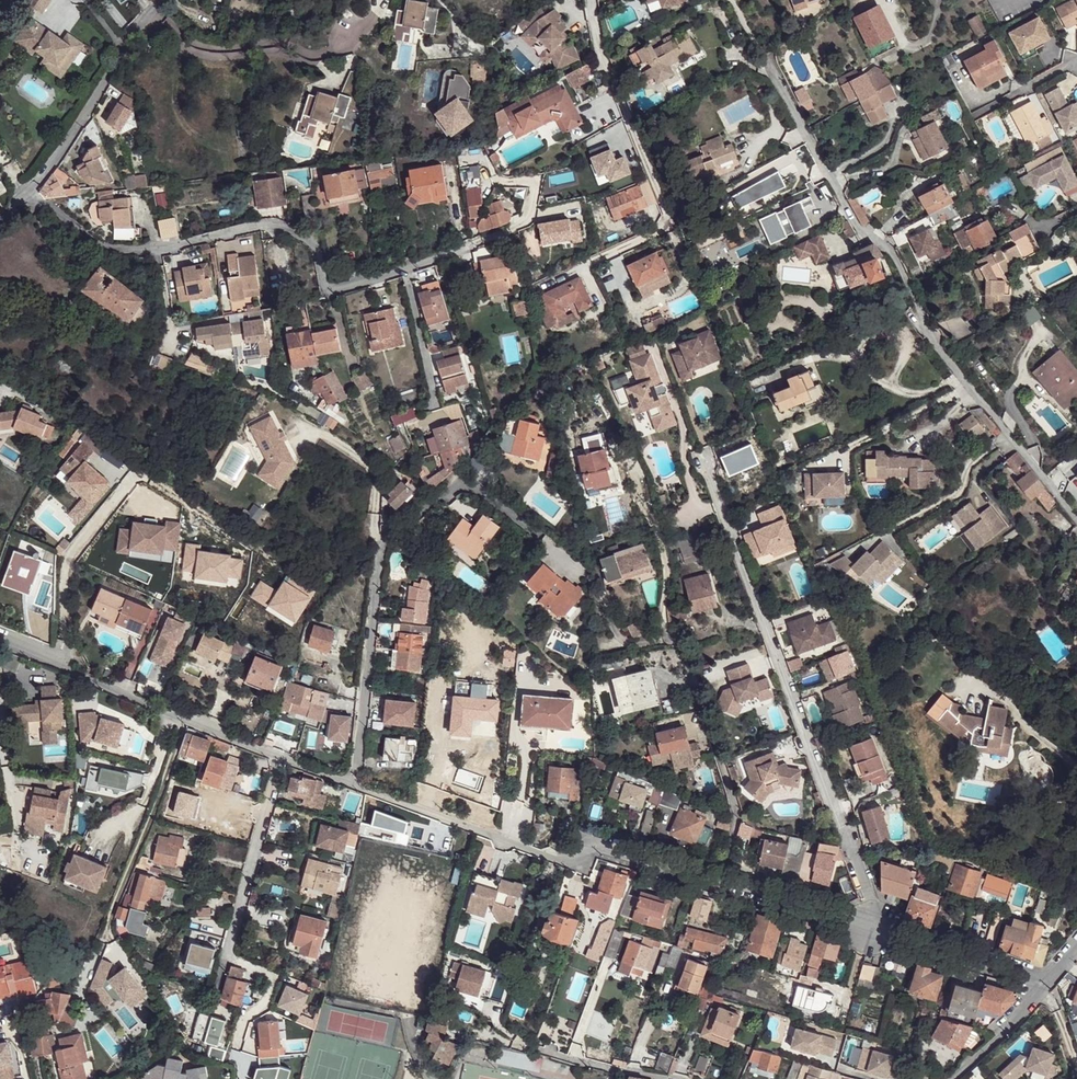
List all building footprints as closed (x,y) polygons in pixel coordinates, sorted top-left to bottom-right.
[(31,4),(43,13),(52,0),(33,0),(31,4)] [(796,12),(809,8),(807,4),(806,0),(791,0),(796,12)] [(1058,9),(1064,22),(1075,16),(1076,21),(1076,0),(1075,0),(1058,9)] [(433,35),(438,10),(426,7),(427,5),(404,1),(403,12),(395,12),(391,41),(407,44),(410,28),(424,30),(424,34),(433,35)] [(698,2),(689,7),(692,13),(702,8),(698,2)] [(552,52),(557,69),(576,59),(569,47),(562,39),(557,35),(559,32),(564,28),(554,17),(557,13),(550,5),(534,16),(521,30),(531,41),(536,36),(549,49),(552,52)] [(863,16),(878,44),(897,34),(882,6),(863,16)] [(1064,22),(1068,29),(1076,24),(1076,21),(1075,16),(1064,22)] [(64,40),(33,17),(17,40),(34,52),(36,49),(46,56),(44,59),(61,71),(70,59),(74,62),(86,45),(70,32),(64,40)] [(978,18),(970,22),(977,37),(986,32),(978,18)] [(1041,18),(1012,33),(1023,54),(1052,39),(1041,18)] [(651,28),(643,32),(646,38),(658,31),(655,25),(651,28)] [(528,43),(531,41),(521,30),(518,33),(528,43)] [(648,43),(626,53),(634,66),(647,59),(650,65),(640,70),(645,79),(652,75),(655,81),(672,73),(667,64),(684,56),(684,57),(697,51),(687,30),(659,45),(660,47),(656,50),(654,47),(651,49),(648,43)] [(154,49),(159,39),(154,37),(149,46),(154,49)] [(988,78),(1005,69),(1001,58),(1005,56),(996,40),(984,46),(987,52),(966,63),(980,90),(991,84),(988,78)] [(542,61),(550,55),(547,52),(543,48),(536,55),(542,61)] [(553,71),(557,69),(552,52),(549,49),(547,52),(550,55),(553,71)] [(952,53),(942,58),(949,71),(959,66),(952,53)] [(62,78),(74,62),(70,59),(61,71),(44,59),(41,63),(62,78)] [(484,84),(483,75),(484,62),(469,62),(469,84),(484,84)] [(1008,76),(1005,69),(988,78),(991,84),(1008,76)] [(893,84),(894,83),(886,71),(872,77),(878,92),(892,84),(893,84)] [(349,72),(345,83),(361,85),(364,76),(349,72)] [(864,99),(878,92),(872,77),(869,73),(854,81),(862,95),(864,99)] [(461,75),(453,74),(448,110),(437,118),(454,141),(475,125),(468,116),(471,92),(461,75)] [(558,78),(501,109),(506,119),(560,90),(563,89),(558,78)] [(618,85),(624,98),(627,97),(629,85),(625,81),(624,81),(621,82),(621,84),(618,85)] [(854,98),(862,95),(854,81),(847,84),(854,98)] [(361,85),(345,83),(341,96),(351,99),(356,100),(361,85)] [(900,98),(893,84),(892,84),(894,89),(881,96),(884,103),(870,110),(871,113),(900,98)] [(894,89),(892,84),(878,92),(881,96),(894,89)] [(802,104),(812,99),(806,86),(796,91),(802,104)] [(1074,105),(1068,107),(1058,88),(1047,94),(1068,133),(1076,128),(1076,111),(1074,105)] [(568,99),(563,89),(560,90),(565,100),(568,99)] [(560,90),(506,119),(504,120),(507,125),(512,135),(555,113),(565,131),(581,124),(568,99),(565,100),(560,90)] [(881,96),(878,92),(864,99),(870,110),(884,103),(881,96)] [(351,99),(341,96),(338,95),(338,99),(318,93),(316,98),(309,96),(301,123),(299,123),(296,132),(305,136),(305,138),(313,140),(319,122),(330,126),(332,122),(337,124),(340,118),(344,119),(351,99)] [(123,94),(119,103),(129,108),(134,110),(124,131),(125,134),(140,128),(135,102),(123,94)] [(119,103),(109,123),(118,128),(129,108),(119,103)] [(1049,136),(1041,120),(1032,103),(1012,113),(1029,146),(1049,136)] [(134,110),(129,108),(118,128),(124,131),(134,110)] [(495,113),(497,129),(507,125),(504,120),(506,119),(501,109),(495,113)] [(929,126),(921,129),(924,135),(918,138),(916,139),(925,160),(949,149),(937,122),(942,119),(938,110),(925,116),(929,126)] [(997,110),(989,114),(991,118),(1000,114),(997,110)] [(1046,118),(1041,120),(1049,136),(1054,133),(1046,118)] [(922,132),(921,129),(915,131),(918,138),(924,135),(922,132)] [(719,138),(706,144),(709,150),(722,145),(719,138)] [(111,172),(114,169),(99,140),(91,149),(81,170),(94,186),(116,183),(111,172)] [(709,150),(706,144),(699,146),(702,153),(682,161),(692,185),(712,177),(708,168),(715,165),(714,162),(734,154),(729,142),(722,145),(709,150)] [(608,143),(590,150),(599,174),(608,171),(611,180),(630,172),(624,157),(614,161),(608,143)] [(1061,194),(1076,186),(1076,170),(1068,152),(1033,171),(1041,187),(1054,180),(1061,194)] [(490,157),(492,163),(495,163),(498,162),(499,158),(498,156),(495,154),(491,154),(490,157)] [(414,200),(446,194),(440,164),(408,169),(409,176),(414,200)] [(120,181),(114,169),(111,172),(116,183),(120,181)] [(372,182),(397,178),(396,170),(370,175),(372,182)] [(368,190),(366,171),(360,172),(363,190),(368,190)] [(1033,191),(1041,187),(1033,171),(1025,175),(1033,191)] [(331,198),(359,194),(355,172),(326,177),(331,198)] [(48,199),(70,196),(67,193),(55,174),(42,193),(48,199)] [(417,203),(414,200),(409,176),(405,177),(408,196),(404,203),(413,208),(417,203)] [(399,186),(397,178),(372,182),(373,190),(399,186)] [(150,187),(149,179),(138,181),(139,188),(150,187)] [(283,179),(256,182),(260,208),(287,205),(283,179)] [(931,214),(939,210),(936,203),(940,201),(934,189),(940,186),(939,183),(922,192),(924,196),(921,197),(931,214)] [(945,207),(954,202),(955,201),(945,183),(940,186),(934,189),(940,201),(936,203),(939,210),(945,207)] [(827,199),(832,197),(826,186),(821,188),(827,199)] [(1061,194),(1064,199),(1076,193),(1076,186),(1061,194)] [(70,196),(81,195),(81,192),(79,189),(77,187),(72,188),(72,192),(67,193),(70,196)] [(604,201),(611,217),(621,212),(632,209),(635,215),(647,209),(638,188),(604,201)] [(115,191),(101,192),(102,202),(117,200),(115,191)] [(331,198),(332,206),(360,201),(359,194),(331,198)] [(446,199),(446,194),(414,200),(417,203),(446,199)] [(776,211),(759,219),(771,245),(795,233),(796,234),(812,226),(806,214),(803,216),(800,211),(804,209),(815,204),(811,196),(784,209),(784,210),(777,213),(776,211)] [(118,218),(118,223),(119,228),(135,225),(134,217),(133,208),(138,207),(136,198),(117,200),(102,202),(104,219),(106,219),(118,218)] [(311,224),(321,222),(318,208),(316,198),(306,199),(311,224)] [(482,202),(481,199),(469,202),(473,227),(483,224),(481,215),(484,214),(484,208),(484,201),(482,202)] [(101,224),(105,223),(105,225),(118,223),(118,218),(106,219),(104,219),(102,202),(99,202),(96,204),(92,209),(93,220),(101,224)] [(961,215),(954,202),(945,207),(952,220),(961,215)] [(491,207),(488,219),(507,213),(504,203),(491,207)] [(853,207),(860,219),(866,216),(860,204),(853,207)] [(931,214),(936,225),(944,221),(939,211),(931,214)] [(621,212),(611,217),(614,223),(624,219),(621,212)] [(512,226),(514,223),(513,215),(511,213),(507,213),(488,219),(483,234),(496,230),(510,226),(512,226)] [(570,218),(538,223),(542,243),(573,238),(574,242),(583,241),(579,219),(570,220),(570,218)] [(855,231),(849,220),(842,224),(849,235),(855,231)] [(980,250),(997,241),(989,222),(986,223),(984,220),(967,229),(978,251),(980,250)] [(167,225),(170,238),(178,237),(177,224),(167,225)] [(135,225),(119,228),(120,238),(137,235),(135,227),(135,225)] [(947,253),(934,226),(912,237),(922,256),(929,252),(933,260),(947,253)] [(822,235),(809,241),(813,249),(816,255),(820,263),(832,256),(822,235)] [(1015,248),(1021,259),(1023,262),(1039,254),(1030,235),(1013,244),(1015,248)] [(809,241),(797,247),(801,255),(813,249),(809,241)] [(837,280),(841,289),(871,278),(873,279),(886,275),(880,258),(885,256),(875,244),(858,253),(862,264),(840,273),(842,278),(837,280)] [(1008,266),(1021,259),(1015,248),(1003,255),(1001,252),(976,264),(979,270),(973,272),(979,282),(986,282),(987,310),(999,309),(998,307),(1007,307),(1006,294),(1011,294),(1010,280),(1007,281),(1002,276),(1011,272),(1008,266)] [(803,261),(816,255),(813,249),(801,255),(803,261)] [(665,275),(656,254),(626,267),(635,287),(665,275)] [(512,256),(507,258),(510,272),(515,272),(512,256)] [(238,280),(231,280),(230,280),(233,305),(247,303),(247,302),(247,300),(246,293),(261,290),(256,257),(240,261),(239,257),(228,259),(230,275),(237,275),(238,280)] [(482,266),(485,285),(516,278),(515,272),(510,272),(507,258),(481,264),(482,266)] [(210,265),(198,267),(199,272),(206,271),(208,281),(212,280),(210,265)] [(102,266),(84,290),(129,322),(131,319),(138,324),(149,309),(142,304),(143,301),(102,266)] [(478,286),(485,285),(482,266),(474,266),(478,286)] [(199,272),(198,267),(186,269),(186,272),(177,273),(182,304),(191,302),(191,297),(206,295),(207,300),(215,299),(212,280),(208,281),(206,271),(199,272)] [(516,278),(485,285),(489,300),(511,295),(511,292),(519,290),(516,278)] [(580,281),(577,282),(581,292),(585,291),(580,281)] [(544,298),(556,322),(567,317),(564,311),(576,305),(581,314),(593,308),(585,291),(581,292),(577,282),(544,298)] [(427,293),(422,295),(431,327),(442,324),(440,317),(450,315),(444,289),(442,284),(426,288),(427,293)] [(262,297),(261,290),(246,293),(247,300),(262,297)] [(560,329),(556,322),(544,298),(539,300),(543,321),(550,333),(560,329)] [(31,307),(21,301),(19,303),(29,310),(31,307)] [(516,306),(518,319),(529,317),(526,304),(516,306)] [(377,340),(371,341),(374,354),(407,346),(401,324),(399,324),(395,310),(366,316),(369,328),(374,327),(377,340)] [(266,313),(251,315),(253,324),(267,323),(266,313)] [(647,333),(665,324),(660,314),(642,323),(647,333)] [(450,315),(440,317),(442,324),(452,322),(450,315)] [(47,316),(43,320),(51,326),(54,321),(47,316)] [(318,365),(317,355),(318,355),(318,354),(315,333),(312,322),(289,326),(290,335),(296,369),(318,365)] [(251,360),(273,358),(268,330),(267,323),(253,324),(248,326),(249,335),(250,343),(249,343),(251,360)] [(247,325),(232,327),(234,337),(249,335),(248,326),(247,325)] [(217,352),(236,350),(235,348),(234,337),(232,327),(199,331),(200,342),(208,340),(209,347),(216,346),(217,352)] [(315,333),(318,354),(342,350),(338,329),(315,333)] [(685,350),(675,354),(685,380),(695,376),(693,370),(692,367),(721,355),(711,329),(698,334),(699,337),(686,342),(689,348),(685,350)] [(249,335),(234,337),(235,348),(249,346),(249,343),(250,343),(249,335)] [(435,346),(430,347),(432,353),(436,357),(446,354),(447,353),(446,350),(444,351),(435,348),(435,346)] [(460,387),(472,384),(461,349),(447,353),(446,354),(448,362),(440,363),(447,388),(459,386),(460,387)] [(1059,355),(1076,376),(1076,366),(1063,350),(1058,354),(1059,355)] [(175,364),(176,364),(177,362),(160,353),(158,358),(155,367),(169,376),(175,364)] [(1059,355),(1058,354),(1035,374),(1058,402),(1066,411),(1076,402),(1076,396),(1072,390),(1060,400),(1037,374),(1059,355)] [(721,355),(692,367),(693,370),(723,358),(721,355)] [(1059,355),(1037,374),(1060,400),(1072,390),(1076,396),(1076,376),(1059,355)] [(227,373),(202,357),(195,368),(224,379),(227,373)] [(652,357),(635,363),(641,380),(633,383),(630,374),(614,380),(617,390),(618,389),(624,404),(636,400),(639,411),(653,406),(654,405),(658,415),(673,409),(668,393),(665,394),(662,384),(664,383),(658,368),(656,369),(652,357)] [(132,370),(128,376),(153,392),(157,387),(132,370)] [(819,388),(815,386),(808,370),(788,377),(791,385),(773,392),(780,409),(805,400),(807,402),(811,405),(815,405),(819,403),(822,400),(824,395),(822,391),(819,388)] [(325,375),(339,399),(346,394),(334,375),(332,375),(330,372),(325,375)] [(355,376),(362,390),(370,386),(363,373),(355,376)] [(329,404),(339,399),(325,375),(316,379),(329,404)] [(406,412),(419,406),(414,391),(400,395),(406,412)] [(996,436),(998,438),(1002,435),(973,401),(969,405),(995,437),(996,436)] [(654,405),(653,406),(662,429),(678,423),(673,409),(658,415),(654,405)] [(49,423),(40,419),(42,414),(24,406),(23,409),(0,412),(0,430),(15,427),(34,435),(35,433),(43,436),(49,423)] [(489,411),(492,424),(500,422),(496,409),(489,411)] [(412,410),(391,420),(395,428),(416,417),(412,410)] [(512,414),(496,448),(541,460),(547,437),(537,434),(540,422),(536,420),(538,416),(524,413),(522,417),(512,414)] [(959,425),(972,440),(984,431),(971,414),(959,425)] [(275,418),(256,426),(262,440),(260,441),(270,463),(260,476),(280,490),(297,465),(287,442),(283,435),(275,418)] [(449,475),(459,466),(463,461),(461,453),(452,455),(451,452),(464,447),(458,425),(436,432),(438,440),(442,454),(444,454),(446,460),(448,460),(450,469),(448,471),(449,475)] [(256,426),(254,427),(260,441),(262,440),(256,426)] [(405,447),(399,436),(391,440),(397,451),(405,447)] [(471,441),(473,451),(483,441),(479,436),(471,441)] [(83,440),(66,460),(77,471),(71,478),(68,482),(91,502),(109,482),(86,462),(95,451),(83,440)] [(442,454),(438,440),(429,443),(433,457),(442,454)] [(608,467),(610,466),(605,447),(579,455),(587,486),(589,485),(599,483),(600,486),(612,482),(608,467)] [(897,453),(887,452),(886,460),(877,459),(875,476),(885,477),(885,478),(895,479),(896,476),(906,477),(906,479),(916,480),(916,489),(940,492),(941,464),(929,463),(929,462),(914,460),(915,459),(906,459),(906,460),(902,460),(902,458),(896,458),(897,453)] [(1014,454),(1005,462),(1019,480),(1016,483),(1029,500),(1033,497),(1045,513),(1056,505),(1014,454)] [(77,471),(66,460),(59,468),(71,478),(77,471)] [(551,485),(564,487),(566,478),(565,467),(554,464),(551,485)] [(613,465),(610,466),(608,467),(612,482),(617,480),(613,465)] [(434,481),(437,485),(443,480),(446,477),(442,473),(434,481)] [(819,490),(819,497),(849,496),(849,473),(810,475),(810,489),(819,490)] [(427,495),(411,480),(405,486),(400,481),(388,494),(392,498),(389,501),(396,507),(395,509),(404,517),(427,495)] [(429,486),(431,491),(437,485),(434,481),(429,486)] [(810,497),(819,497),(819,490),(810,489),(810,497)] [(674,497),(661,501),(664,509),(677,505),(674,497)] [(782,505),(761,513),(767,527),(747,535),(757,558),(774,551),(797,542),(782,505)] [(974,535),(986,550),(1017,527),(1001,507),(989,516),(981,505),(963,520),(974,535)] [(477,560),(483,552),(502,527),(485,516),(476,527),(465,519),(450,540),(477,560)] [(181,525),(167,524),(166,529),(133,525),(133,533),(120,531),(117,557),(164,562),(165,552),(178,554),(181,525)] [(699,547),(695,535),(677,542),(680,550),(686,568),(704,562),(699,547)] [(982,553),(986,550),(974,535),(970,538),(982,553)] [(64,538),(58,545),(64,550),(69,543),(64,538)] [(680,550),(677,542),(669,545),(671,554),(680,550)] [(797,542),(774,551),(778,560),(801,551),(797,542)] [(860,568),(878,584),(885,578),(892,585),(913,563),(891,542),(880,553),(877,550),(863,564),(860,568)] [(600,557),(608,581),(623,576),(623,575),(652,565),(645,543),(600,557)] [(15,551),(4,582),(32,591),(42,560),(36,558),(33,557),(15,551)] [(860,568),(863,564),(854,555),(841,563),(857,572),(860,568)] [(572,599),(578,604),(584,596),(577,590),(578,588),(569,581),(567,583),(566,585),(560,580),(562,577),(545,564),(528,585),(539,594),(542,590),(546,595),(541,601),(548,607),(551,603),(557,608),(563,612),(572,599)] [(700,605),(703,612),(720,605),(709,574),(685,584),(693,608),(700,605)] [(425,617),(428,588),(410,584),(408,606),(415,607),(415,616),(425,617)] [(116,621),(131,628),(138,613),(132,611),(136,601),(101,586),(92,609),(92,610),(101,613),(117,619),(116,621)] [(567,617),(578,604),(572,599),(563,612),(567,617)] [(132,611),(138,613),(142,604),(136,601),(132,611)] [(553,612),(557,608),(551,603),(548,607),(553,612)] [(152,608),(142,604),(138,613),(131,628),(142,632),(152,608)] [(696,614),(703,612),(700,605),(693,608),(696,614)] [(415,607),(408,606),(403,606),(403,618),(414,619),(415,616),(415,607)] [(680,620),(679,608),(669,610),(669,622),(680,621),(680,620)] [(686,608),(679,608),(680,620),(687,619),(686,608)] [(101,613),(99,619),(129,633),(140,637),(142,632),(131,628),(116,621),(117,619),(101,613)] [(797,641),(802,653),(836,639),(835,635),(840,633),(834,619),(817,626),(812,614),(787,624),(792,633),(795,642),(797,641)] [(169,617),(156,648),(173,655),(186,624),(169,617)] [(628,626),(634,639),(645,633),(639,620),(628,626)] [(403,622),(402,631),(425,634),(425,630),(425,626),(425,624),(403,622)] [(331,652),(337,632),(315,625),(308,645),(331,652)] [(400,649),(424,652),(425,634),(402,631),(400,649)] [(230,661),(232,656),(235,645),(226,641),(205,632),(197,651),(217,660),(219,656),(230,661)] [(343,634),(337,632),(331,652),(337,654),(343,634)] [(197,635),(191,633),(189,637),(188,641),(193,644),(197,635)] [(468,666),(472,645),(463,644),(458,663),(468,666)] [(856,669),(846,644),(835,649),(837,654),(827,658),(835,678),(856,669)] [(156,648),(151,659),(168,666),(173,655),(156,648)] [(422,669),(424,652),(400,649),(399,666),(422,669)] [(246,677),(272,688),(281,665),(255,655),(246,677)] [(515,665),(516,657),(505,656),(506,664),(515,665)] [(624,657),(615,659),(616,666),(626,665),(624,657)] [(835,678),(827,658),(825,659),(833,679),(835,678)] [(833,679),(825,659),(821,661),(829,681),(833,679)] [(716,704),(729,709),(734,698),(743,701),(745,696),(758,691),(760,698),(775,692),(768,674),(755,679),(752,680),(750,674),(753,673),(747,660),(726,668),(733,685),(723,688),(716,704)] [(624,709),(635,705),(635,703),(647,700),(648,703),(657,701),(650,671),(618,678),(624,709)] [(270,692),(272,688),(246,677),(245,682),(270,692)] [(320,680),(312,677),(310,677),(308,684),(318,687),(320,680)] [(841,712),(835,715),(841,729),(865,719),(859,705),(863,704),(854,680),(825,691),(830,701),(835,698),(841,712)] [(59,701),(59,687),(44,688),(44,701),(44,705),(14,705),(15,731),(28,731),(28,720),(44,720),(44,731),(56,731),(61,731),(61,722),(64,721),(64,700),(59,701)] [(526,695),(523,724),(550,726),(572,728),(574,699),(526,695)] [(409,700),(388,698),(387,709),(408,712),(409,700)] [(460,725),(490,727),(492,699),(478,698),(478,705),(456,704),(455,717),(461,718),(460,725)] [(734,698),(729,709),(737,713),(743,701),(734,698)] [(830,701),(835,715),(841,712),(835,698),(830,701)] [(417,701),(409,700),(408,712),(387,709),(386,721),(415,724),(417,701)] [(1002,739),(1010,741),(1013,727),(1004,725),(1008,708),(988,704),(986,716),(985,717),(985,718),(985,719),(984,720),(984,721),(983,721),(983,722),(982,722),(981,722),(981,723),(980,723),(979,723),(978,723),(977,723),(976,723),(975,722),(974,721),(973,720),(972,719),(972,718),(971,718),(971,717),(970,716),(969,715),(968,715),(967,715),(966,714),(965,714),(965,715),(964,715),(963,715),(963,716),(962,716),(961,716),(960,715),(959,715),(959,714),(959,713),(959,712),(962,705),(951,701),(948,707),(947,706),(938,718),(946,724),(945,726),(960,738),(965,731),(966,731),(967,732),(968,732),(968,733),(969,733),(969,734),(970,734),(970,735),(970,736),(971,736),(971,737),(971,738),(971,739),(972,740),(971,741),(971,742),(971,743),(970,744),(970,745),(987,748),(988,743),(1000,745),(1002,739)] [(325,708),(321,720),(331,723),(328,739),(348,742),(352,716),(332,713),(333,710),(325,708)] [(96,714),(80,715),(82,743),(96,742),(119,748),(125,726),(102,719),(102,717),(97,717),(96,714)] [(550,726),(523,724),(523,728),(544,730),(543,735),(544,740),(549,740),(550,726)] [(684,726),(658,732),(660,742),(648,744),(650,754),(659,752),(661,762),(672,759),(674,768),(694,763),(692,757),(700,756),(697,742),(688,744),(684,726)] [(195,729),(189,727),(184,745),(190,747),(189,754),(205,760),(210,744),(214,736),(205,733),(203,737),(193,734),(195,729)] [(56,745),(56,731),(44,731),(42,732),(42,745),(56,745)] [(410,741),(410,733),(388,731),(387,739),(410,741)] [(233,744),(214,736),(210,744),(230,751),(233,744)] [(866,772),(869,778),(876,776),(885,772),(887,771),(873,737),(850,745),(857,762),(858,761),(863,773),(866,772)] [(410,741),(387,739),(385,760),(399,762),(401,754),(409,754),(410,741)] [(1006,759),(1010,741),(1002,739),(1000,745),(988,743),(987,748),(970,745),(969,745),(969,746),(968,746),(968,747),(967,747),(967,748),(966,750),(1006,759)] [(411,741),(410,741),(409,754),(416,755),(417,740),(411,740),(411,741)] [(190,747),(184,745),(182,752),(189,754),(190,747)] [(774,751),(746,761),(753,778),(752,780),(746,788),(762,802),(770,792),(765,787),(766,786),(767,785),(773,784),(781,781),(782,783),(800,786),(803,769),(790,767),(788,762),(780,765),(777,766),(774,761),(778,760),(774,751)] [(659,752),(650,754),(653,763),(661,762),(659,752)] [(230,755),(228,761),(223,778),(233,782),(241,759),(230,755)] [(213,756),(204,781),(219,787),(220,785),(223,778),(228,761),(213,756)] [(861,781),(869,778),(866,772),(863,773),(858,761),(857,762),(853,763),(861,781)] [(729,767),(733,779),(739,777),(735,765),(729,767)] [(121,772),(91,767),(87,788),(98,790),(99,787),(109,789),(109,786),(127,789),(128,786),(135,788),(142,784),(144,774),(132,772),(129,774),(121,772)] [(552,767),(550,789),(572,791),(574,769),(552,767)] [(581,769),(574,769),(572,791),(579,791),(581,769)] [(876,776),(878,782),(888,778),(885,772),(876,776)] [(302,778),(293,776),(288,792),(305,796),(303,802),(323,807),(326,794),(320,792),(323,780),(311,777),(311,778),(303,776),(302,778)] [(871,785),(878,782),(876,776),(869,778),(871,785)] [(629,803),(642,806),(643,806),(650,787),(617,777),(611,796),(629,803)] [(220,785),(219,787),(230,791),(233,782),(223,778),(220,785)] [(767,785),(766,786),(765,787),(770,792),(771,791),(775,790),(773,784),(767,785)] [(649,798),(660,802),(664,788),(653,785),(649,798)] [(664,788),(660,802),(680,807),(683,796),(664,788)] [(572,791),(550,789),(550,796),(571,798),(572,791)] [(178,803),(176,811),(198,817),(203,799),(202,798),(203,792),(195,790),(193,796),(181,793),(178,803)] [(168,800),(178,803),(181,793),(169,791),(168,800)] [(579,791),(572,791),(571,798),(579,799),(579,791)] [(209,800),(203,799),(198,817),(205,818),(209,800)] [(50,829),(60,829),(62,801),(52,800),(52,804),(42,803),(26,802),(24,820),(22,820),(21,835),(41,836),(41,828),(50,829)] [(166,809),(176,811),(178,803),(168,800),(166,809)] [(640,813),(642,806),(629,803),(628,808),(640,813)] [(869,807),(867,811),(874,841),(889,837),(886,826),(890,826),(884,803),(869,807)] [(672,832),(683,836),(684,834),(698,839),(702,827),(706,817),(683,808),(672,832)] [(352,864),(359,833),(362,823),(363,817),(354,815),(354,814),(342,809),(338,830),(321,826),(316,850),(337,855),(336,859),(352,864)] [(650,810),(643,833),(650,835),(656,812),(650,810)] [(733,829),(736,818),(728,815),(724,825),(733,829)] [(362,823),(359,833),(384,840),(395,842),(398,833),(368,824),(370,818),(363,817),(362,823)] [(743,821),(742,826),(759,833),(760,827),(756,826),(754,825),(748,823),(743,821)] [(709,830),(702,827),(698,839),(696,842),(703,846),(709,830)] [(782,877),(798,881),(805,858),(806,853),(808,848),(810,840),(790,834),(788,841),(773,838),(774,835),(767,833),(760,861),(783,868),(782,877)] [(684,834),(683,836),(696,842),(698,839),(684,834)] [(153,861),(163,864),(169,845),(170,839),(169,839),(160,836),(153,861)] [(171,836),(169,839),(170,839),(169,845),(179,847),(179,849),(183,850),(186,839),(171,836)] [(798,881),(798,882),(811,885),(813,878),(815,870),(833,874),(839,856),(840,846),(821,842),(817,855),(806,853),(805,858),(798,881)] [(169,845),(163,864),(174,867),(174,865),(179,849),(179,847),(169,845)] [(185,850),(183,850),(179,849),(174,865),(180,867),(185,850)] [(95,890),(106,867),(72,852),(64,869),(67,870),(64,877),(84,886),(95,890)] [(911,891),(915,878),(918,872),(922,860),(903,857),(901,867),(883,861),(884,878),(893,881),(890,892),(908,897),(911,891)] [(139,863),(138,867),(160,873),(162,869),(147,865),(148,860),(140,858),(139,863)] [(307,869),(311,870),(330,873),(332,865),(309,860),(307,869)] [(344,868),(332,865),(330,873),(341,877),(344,868)] [(978,881),(980,875),(981,872),(958,865),(951,887),(974,895),(978,881)] [(630,877),(635,878),(636,877),(638,871),(622,866),(621,869),(630,872),(630,877)] [(626,876),(605,869),(599,889),(615,894),(620,896),(626,876)] [(330,873),(311,870),(307,886),(337,894),(341,877),(330,873)] [(815,870),(813,878),(830,882),(833,874),(815,870)] [(475,891),(471,905),(488,910),(490,903),(495,904),(493,910),(498,916),(503,912),(506,918),(513,920),(517,908),(515,907),(518,896),(520,896),(524,884),(515,881),(514,883),(514,884),(510,883),(510,881),(502,879),(501,882),(495,880),(496,877),(478,872),(475,882),(480,884),(477,892),(475,891)] [(498,873),(496,877),(495,880),(501,882),(502,879),(503,874),(498,873)] [(128,911),(118,908),(115,916),(115,918),(125,921),(126,921),(128,921),(126,928),(129,933),(146,938),(149,926),(143,925),(147,912),(143,911),(145,906),(150,907),(151,903),(159,905),(165,882),(135,874),(128,897),(135,898),(132,906),(130,905),(128,911)] [(1016,879),(1005,875),(1003,880),(988,876),(987,877),(980,875),(978,881),(985,884),(984,886),(983,891),(1009,899),(1016,879)] [(84,886),(64,877),(62,882),(82,891),(84,886)] [(889,894),(890,892),(893,881),(884,878),(883,890),(883,891),(882,892),(889,894)] [(911,891),(915,893),(917,893),(919,887),(921,880),(915,878),(911,891)] [(915,893),(914,896),(939,904),(941,895),(919,887),(917,893),(915,893)] [(609,911),(615,894),(599,889),(599,892),(589,888),(584,903),(609,911)] [(666,904),(653,900),(654,896),(643,893),(641,898),(634,919),(662,928),(665,918),(662,916),(666,904)] [(341,904),(343,896),(334,894),(331,902),(334,902),(341,904)] [(622,915),(634,919),(641,898),(629,894),(622,915)] [(654,896),(653,900),(666,904),(662,916),(665,918),(671,901),(654,896)] [(914,896),(907,917),(913,919),(924,922),(931,925),(939,904),(914,896)] [(560,913),(572,916),(576,900),(565,897),(560,913)] [(698,897),(693,916),(708,921),(714,901),(698,897)] [(1046,902),(1040,900),(1036,912),(1042,914),(1046,902)] [(340,910),(341,904),(334,902),(333,909),(340,910)] [(488,910),(471,905),(469,912),(486,917),(488,910)] [(994,950),(1005,913),(998,910),(986,947),(994,950)] [(502,922),(506,918),(503,912),(498,916),(502,922)] [(566,948),(577,918),(572,916),(560,913),(552,912),(542,940),(566,948)] [(310,947),(309,954),(319,957),(329,922),(297,913),(291,935),(297,937),(295,943),(310,947)] [(749,948),(759,916),(754,914),(748,933),(744,947),(749,948)] [(782,923),(759,916),(749,948),(762,953),(760,958),(771,961),(782,923)] [(924,922),(913,919),(911,924),(923,928),(924,922)] [(1043,925),(1033,921),(1029,932),(1022,954),(1032,957),(1031,961),(1043,964),(1048,947),(1037,944),(1040,939),(1043,925)] [(1022,954),(1029,932),(1008,925),(1002,946),(1022,954)] [(689,928),(686,935),(697,938),(694,949),(706,952),(707,950),(724,954),(729,939),(689,928)] [(606,955),(606,956),(615,959),(625,931),(616,929),(606,955)] [(744,947),(748,933),(736,930),(734,936),(740,939),(738,945),(744,947)] [(0,935),(0,943),(14,939),(12,932),(0,935)] [(811,963),(821,966),(824,956),(836,959),(841,940),(819,934),(811,963)] [(288,948),(309,954),(310,947),(295,943),(297,937),(291,935),(288,948)] [(786,954),(791,937),(786,935),(781,953),(786,954)] [(604,936),(598,951),(604,953),(610,938),(604,936)] [(656,940),(647,937),(645,942),(644,942),(643,944),(653,947),(654,946),(656,940)] [(786,954),(789,955),(795,958),(792,965),(791,972),(799,975),(804,956),(805,956),(808,945),(801,942),(801,939),(791,937),(786,954)] [(216,948),(181,939),(176,959),(211,967),(216,948)] [(1037,944),(1048,947),(1050,942),(1040,939),(1037,944)] [(631,940),(624,963),(635,966),(645,970),(653,947),(643,944),(631,940)] [(673,945),(671,953),(681,957),(683,947),(678,946),(673,945)] [(654,946),(653,947),(645,970),(652,972),(659,951),(660,948),(654,946)] [(658,967),(664,969),(666,966),(671,955),(663,953),(658,967)] [(671,955),(666,966),(676,970),(681,957),(671,953),(671,955)] [(795,958),(789,955),(786,964),(792,965),(795,958)] [(113,963),(102,958),(90,988),(105,1006),(114,999),(115,1001),(122,995),(126,1001),(143,987),(126,966),(113,976),(108,974),(113,963)] [(689,958),(685,969),(704,976),(708,965),(689,958)] [(0,967),(0,1016),(13,1014),(8,992),(14,991),(15,997),(34,993),(27,961),(0,967)] [(487,971),(456,961),(451,976),(460,979),(457,989),(479,997),(482,987),(487,971)] [(41,965),(47,987),(55,985),(56,980),(51,962),(41,965)] [(635,966),(624,963),(620,972),(631,976),(632,972),(635,966)] [(864,963),(856,993),(861,994),(863,988),(874,991),(881,967),(864,963)] [(921,963),(912,990),(937,997),(943,975),(931,970),(932,966),(921,963)] [(232,965),(223,995),(223,996),(240,1004),(241,1002),(242,999),(248,1000),(253,983),(241,979),(243,968),(232,965)] [(643,975),(645,970),(635,966),(632,972),(643,975)] [(704,976),(685,969),(679,985),(698,992),(704,976)] [(731,971),(725,969),(719,986),(723,989),(731,971)] [(493,973),(487,971),(482,987),(488,988),(493,973)] [(319,980),(311,976),(308,983),(316,987),(319,980)] [(998,980),(987,976),(986,984),(996,987),(998,980)] [(801,979),(799,985),(813,989),(814,986),(815,983),(801,979)] [(717,993),(719,986),(705,983),(703,989),(700,996),(707,999),(713,1002),(716,995),(717,993)] [(815,983),(814,986),(837,993),(838,989),(815,983)] [(979,1006),(983,991),(957,983),(949,1009),(950,1009),(976,1016),(979,1006)] [(307,993),(285,984),(278,1004),(298,1012),(295,1020),(312,1026),(314,1018),(299,1013),(307,993)] [(996,987),(986,984),(983,991),(979,1006),(983,1007),(1002,1012),(1016,998),(1012,991),(996,987)] [(829,1003),(832,1004),(835,994),(813,989),(799,985),(794,1004),(811,1009),(815,1010),(819,1011),(823,1010),(824,1010),(827,1008),(827,1007),(829,1003)] [(148,994),(143,987),(126,1001),(131,1007),(148,994)] [(53,1020),(55,1023),(57,1019),(67,998),(69,995),(50,991),(48,996),(51,1011),(52,1011),(53,1020)] [(707,999),(700,996),(698,1002),(696,1006),(703,1009),(707,999)] [(67,998),(57,1019),(71,1026),(77,1013),(72,1011),(77,1002),(67,998)] [(712,1008),(701,1033),(727,1045),(740,1015),(722,1007),(721,1012),(712,1008)] [(1002,1012),(983,1007),(978,1023),(989,1026),(993,1021),(1002,1012)] [(192,1037),(218,1043),(225,1017),(199,1009),(192,1037)] [(429,1019),(426,1031),(430,1032),(426,1042),(431,1046),(430,1050),(436,1052),(434,1058),(450,1065),(458,1045),(443,1038),(452,1015),(438,1009),(433,1021),(429,1019)] [(973,1026),(976,1016),(950,1009),(949,1012),(942,1010),(940,1017),(943,1018),(973,1026)] [(937,1028),(943,1018),(940,1017),(937,1016),(935,1016),(923,1012),(920,1023),(937,1028)] [(258,1046),(260,1066),(256,1078),(288,1078),(292,1069),(280,1065),(279,1045),(282,1045),(279,1017),(258,1020),(260,1037),(260,1046),(258,1046)] [(962,1046),(973,1026),(943,1018),(937,1028),(932,1036),(948,1044),(951,1040),(962,1046)] [(981,1029),(973,1026),(962,1046),(966,1048),(977,1036),(981,1029)] [(1042,1027),(1035,1033),(1043,1042),(1050,1036),(1042,1027)] [(840,1039),(800,1028),(794,1047),(819,1054),(820,1051),(836,1056),(840,1039)] [(78,1056),(84,1054),(79,1035),(56,1040),(58,1049),(54,1051),(56,1061),(55,1062),(59,1078),(84,1078),(78,1056)] [(29,1057),(51,1054),(49,1036),(26,1039),(29,1057)] [(960,1050),(962,1046),(951,1040),(948,1044),(960,1050)] [(10,1070),(8,1070),(8,1066),(11,1066),(7,1048),(3,1044),(0,1045),(0,1078),(12,1078),(10,1070)] [(518,1047),(502,1044),(499,1057),(515,1061),(518,1047)] [(523,1048),(518,1047),(515,1061),(531,1064),(534,1051),(523,1048)] [(225,1056),(226,1052),(217,1049),(214,1060),(223,1063),(223,1061),(224,1059),(225,1056)] [(902,1057),(875,1049),(869,1069),(888,1075),(889,1071),(897,1073),(902,1057)] [(756,1050),(751,1061),(755,1063),(753,1070),(759,1073),(761,1069),(778,1074),(780,1068),(784,1058),(756,1050)] [(1031,1050),(1029,1059),(1020,1057),(999,1076),(1002,1078),(1018,1078),(1027,1071),(1046,1075),(1049,1064),(1051,1055),(1031,1050)] [(657,1069),(668,1073),(669,1072),(673,1061),(675,1057),(662,1052),(657,1069)] [(135,1078),(161,1078),(162,1078),(167,1078),(167,1076),(178,1078),(202,1078),(202,1070),(183,1069),(183,1072),(178,1072),(177,1071),(179,1059),(164,1057),(162,1065),(153,1063),(134,1077),(135,1078)] [(673,1061),(669,1072),(674,1074),(679,1063),(673,1061)] [(804,1065),(795,1062),(789,1078),(798,1078),(804,1065)] [(1049,1064),(1046,1075),(1045,1078),(1049,1078),(1057,1074),(1057,1066),(1049,1064)] [(798,1078),(810,1078),(813,1067),(804,1065),(798,1078)] [(813,1067),(810,1078),(831,1078),(833,1073),(813,1067)] [(761,1069),(759,1073),(777,1078),(778,1074),(761,1069)]
